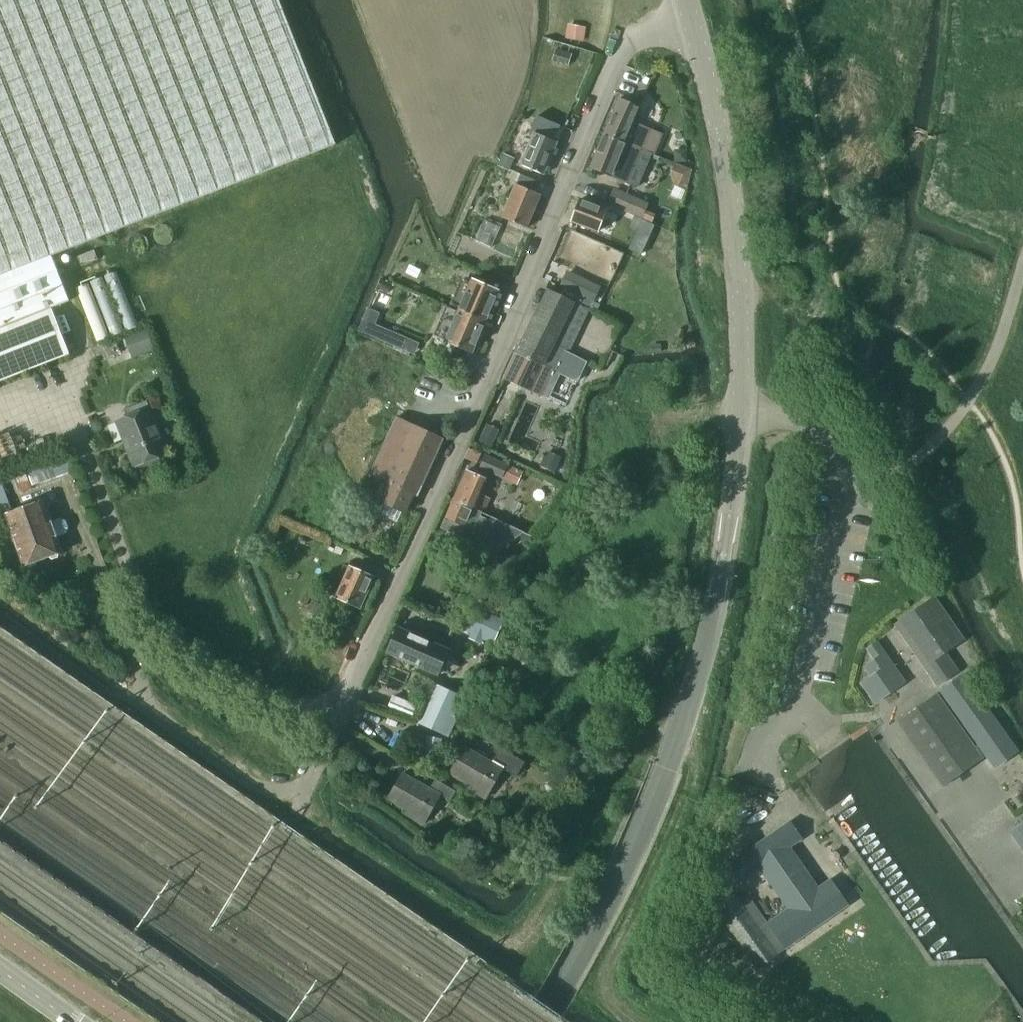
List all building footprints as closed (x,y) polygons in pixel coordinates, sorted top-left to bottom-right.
[(69,300),(51,255),(335,143),(279,0),(0,0),(0,378),(69,352),(51,307),(69,300)] [(570,24),(568,38),(582,40),(584,27),(570,24)] [(568,66),(572,54),(556,49),(552,61),(568,66)] [(604,133),(643,149),(651,130),(633,123),(639,108),(618,99),(604,133)] [(534,133),(520,165),(544,175),(557,142),(553,140),(560,126),(537,116),(530,132),(534,133)] [(637,162),(643,149),(604,133),(590,167),(611,176),(612,174),(617,176),(616,178),(632,185),(641,164),(637,162)] [(505,152),(499,164),(509,169),(515,157),(505,152)] [(527,228),(540,194),(536,193),(540,183),(510,170),(506,178),(516,182),(501,218),(527,228)] [(631,212),(637,200),(614,190),(609,202),(631,212)] [(597,231),(606,209),(579,199),(571,221),(597,231)] [(459,310),(485,321),(498,290),(472,279),(459,310)] [(567,298),(562,296),(565,289),(551,282),(510,364),(504,378),(544,396),(556,371),(559,372),(563,362),(572,366),(577,357),(568,353),(588,309),(593,311),(595,302),(571,291),(567,298)] [(472,352),(485,321),(459,310),(445,341),(472,352)] [(146,328),(129,335),(137,354),(155,347),(146,328)] [(149,407),(146,399),(124,408),(127,416),(116,420),(123,438),(127,437),(138,464),(143,462),(144,464),(160,458),(159,455),(168,452),(149,406),(149,407)] [(395,417),(369,475),(381,481),(373,498),(383,503),(378,513),(397,522),(402,511),(404,512),(412,495),(416,497),(443,439),(395,417)] [(484,431),(479,441),(489,446),(494,436),(484,431)] [(468,448),(465,457),(476,462),(480,453),(468,448)] [(546,451),(540,465),(555,471),(561,458),(546,451)] [(64,453),(13,470),(21,492),(33,488),(32,486),(71,472),(64,453)] [(485,455),(480,467),(501,477),(516,483),(521,471),(507,465),(485,455)] [(454,498),(483,511),(489,498),(478,494),(485,478),(466,470),(454,498)] [(362,497),(367,485),(358,480),(353,492),(362,497)] [(5,515),(23,566),(27,564),(30,567),(36,565),(36,561),(48,556),(51,559),(57,557),(58,553),(61,551),(56,537),(65,534),(68,527),(66,521),(60,518),(50,521),(43,501),(11,512),(0,481),(0,516),(5,515)] [(445,518),(441,527),(467,539),(459,558),(476,566),(519,535),(523,541),(531,536),(523,532),(491,517),(490,520),(481,516),(482,513),(483,511),(454,498),(445,518)] [(335,597),(360,608),(373,577),(349,566),(335,597)] [(963,638),(935,597),(894,625),(936,685),(958,670),(945,651),(963,638)] [(462,629),(493,642),(502,622),(471,609),(462,629)] [(425,638),(413,664),(415,665),(416,663),(436,672),(441,661),(444,662),(454,642),(415,625),(412,632),(425,638)] [(425,638),(412,632),(397,626),(386,652),(413,664),(425,638)] [(875,703),(905,682),(877,641),(866,649),(873,659),(864,665),(871,675),(861,682),(875,703)] [(1017,751),(962,674),(940,690),(978,744),(974,747),(936,693),(897,721),(943,787),(986,756),(994,767),(1017,751)] [(417,721),(446,734),(463,698),(434,685),(417,721)] [(410,718),(415,705),(392,696),(387,709),(410,718)] [(493,761),(465,745),(449,773),(469,784),(466,789),(487,800),(504,769),(517,776),(523,766),(498,752),(493,761)] [(431,787),(402,772),(387,800),(407,811),(405,815),(425,826),(442,794),(452,800),(457,791),(436,779),(431,787)] [(817,887),(789,847),(801,838),(789,821),(727,865),(739,882),(759,867),(787,908),(767,922),(785,948),(847,904),(830,879),(817,887)] [(1010,832),(1022,851),(1022,824),(1010,832)] [(497,878),(500,878),(501,877),(503,875),(504,874),(504,872),(503,870),(501,868),(500,868),(496,868),(495,869),(493,870),(493,871),(494,875),(496,877),(497,878)] [(756,968),(777,954),(739,898),(718,913),(756,968)]
